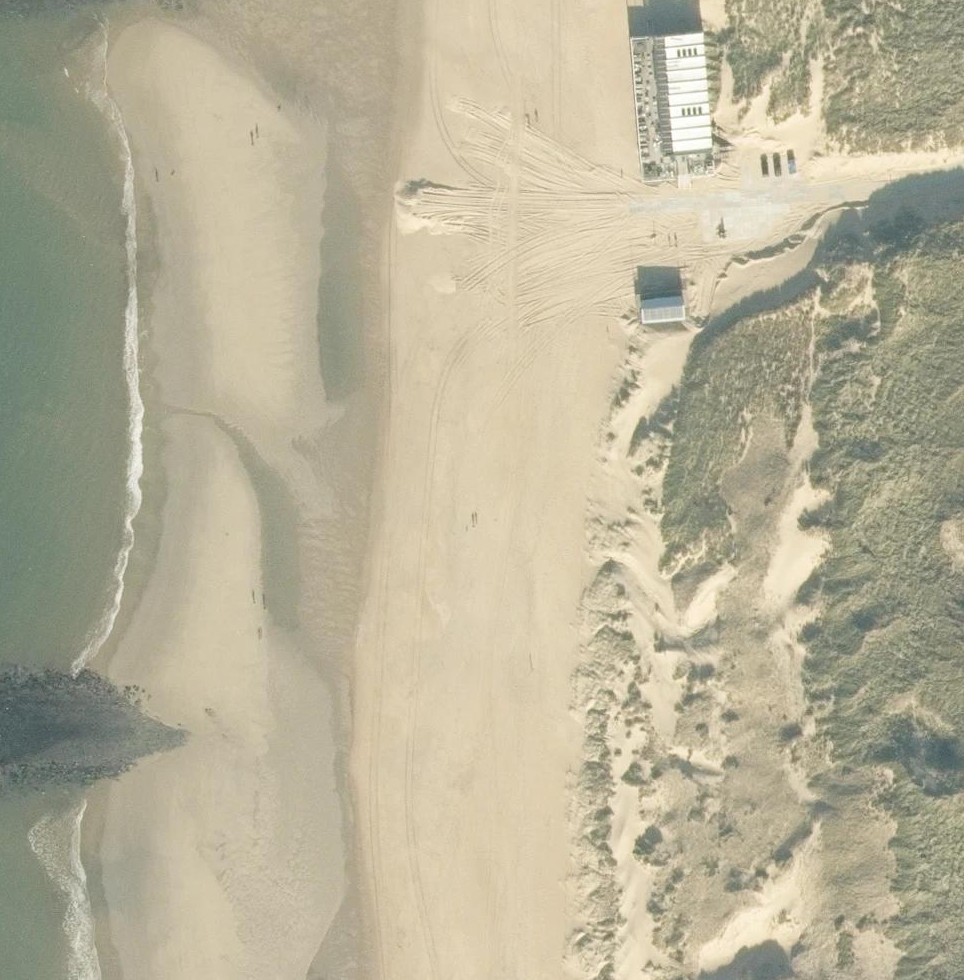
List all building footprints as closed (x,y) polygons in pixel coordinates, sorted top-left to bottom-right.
[(697,27),(648,30),(658,149),(705,148),(697,27)] [(685,293),(685,286),(633,290),(635,321),(687,317),(685,293)]
